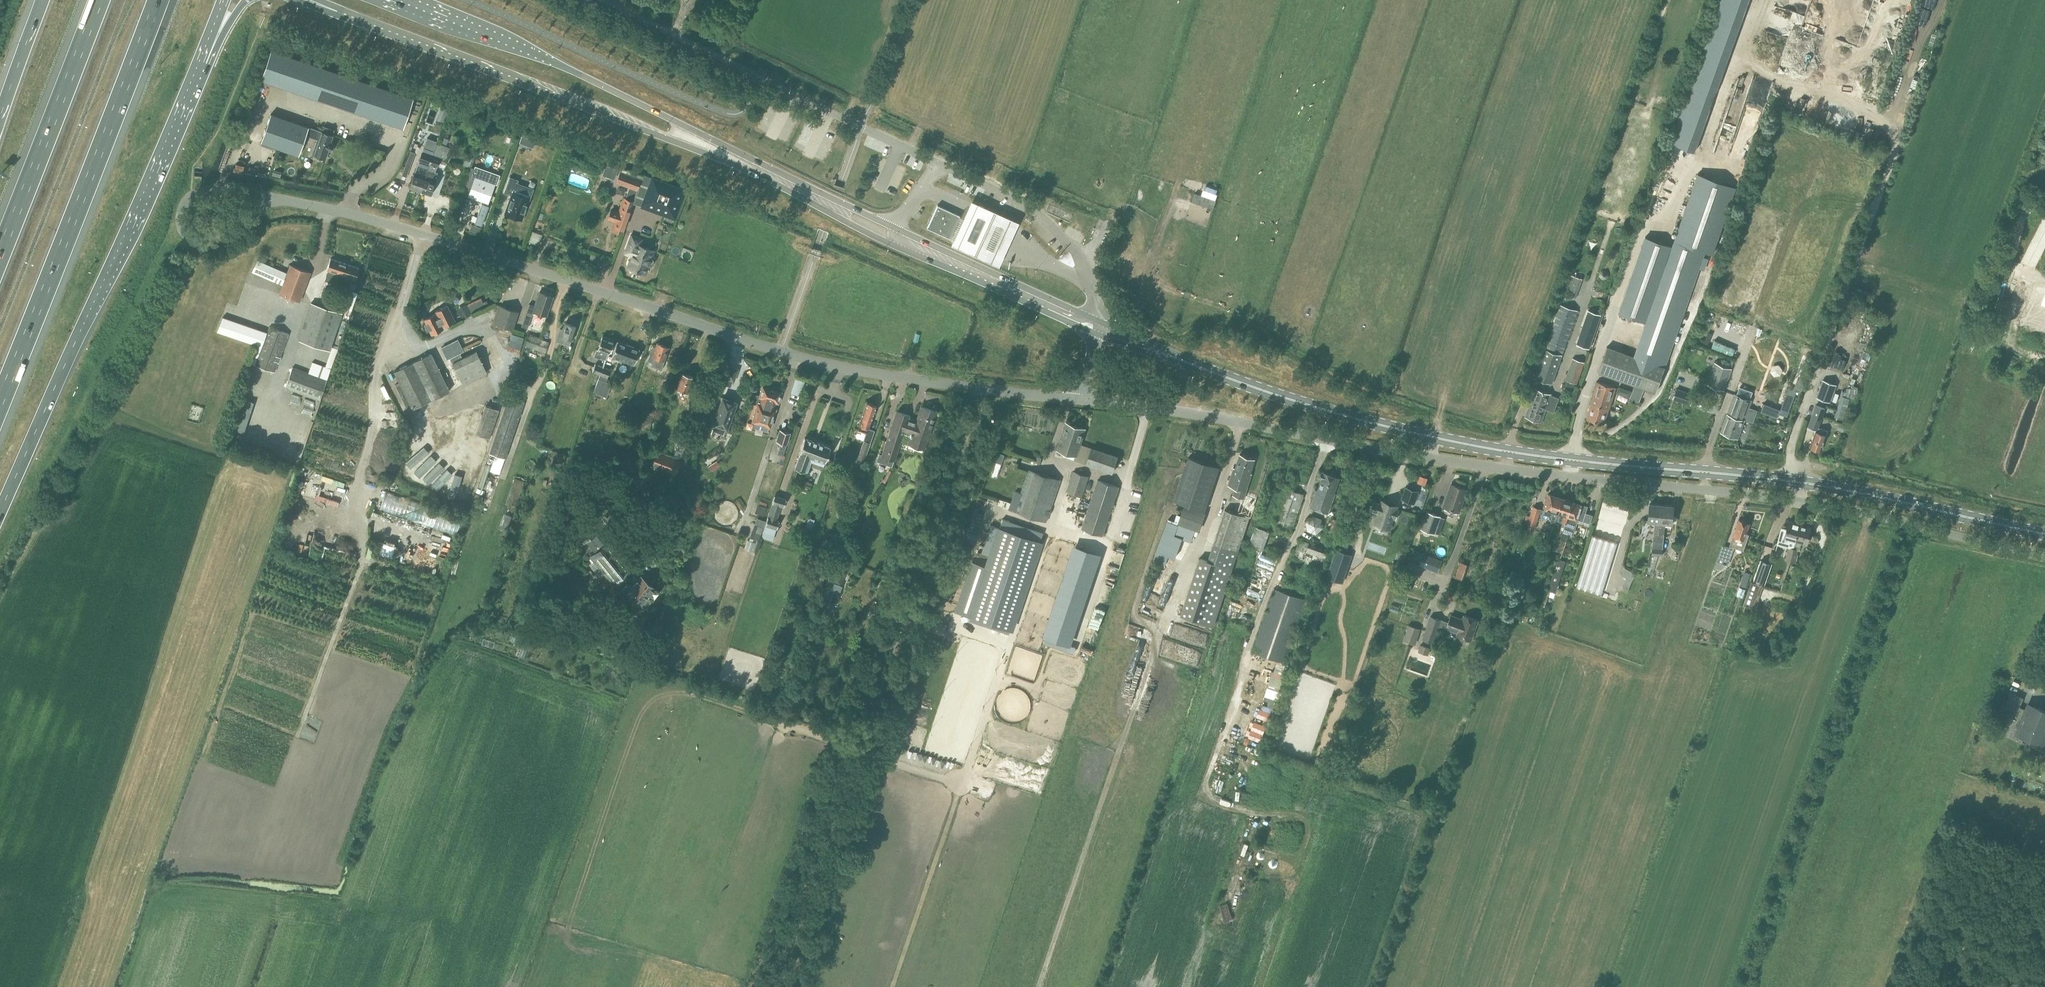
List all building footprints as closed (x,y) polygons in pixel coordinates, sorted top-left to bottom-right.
[(271,50),(261,80),(404,128),(414,98),(271,50)] [(442,106),(439,114),(446,117),(449,108),(442,106)] [(271,113),(261,142),(291,152),(296,138),(304,141),(307,135),(310,127),(271,113)] [(312,154),(326,159),(329,150),(331,151),(334,144),(330,142),(334,130),(324,126),(322,132),(310,127),(307,135),(318,139),(312,154)] [(522,135),(520,143),(534,148),(536,140),(522,135)] [(424,146),(410,187),(420,191),(433,156),(432,155),(436,144),(427,141),(425,146),(424,146)] [(433,156),(420,191),(431,195),(438,173),(436,172),(439,162),(446,165),(452,148),(438,143),(437,144),(436,144),(432,155),(433,156)] [(410,167),(416,153),(411,151),(406,165),(410,167)] [(618,169),(606,165),(603,175),(615,179),(618,169)] [(472,167),(465,186),(472,188),(469,196),(484,201),(486,194),(491,196),(495,183),(497,183),(500,175),(476,166),(475,168),(472,167)] [(609,219),(616,221),(614,228),(623,232),(629,215),(634,201),(641,179),(620,171),(616,183),(629,188),(625,198),(620,212),(612,209),(609,219)] [(505,214),(522,220),(533,189),(518,183),(519,180),(510,177),(504,193),(512,195),(505,214)] [(652,178),(643,203),(663,211),(665,207),(675,211),(682,189),(652,178)] [(1200,192),(1197,203),(1213,208),(1216,197),(1200,192)] [(1016,223),(969,202),(967,207),(950,245),(997,267),(1012,234),(1016,223)] [(482,204),(475,223),(482,226),(489,206),(482,204)] [(938,205),(928,227),(950,238),(961,215),(938,205)] [(623,254),(630,257),(626,268),(647,276),(650,267),(652,265),(654,260),(653,258),(656,250),(641,245),(644,238),(631,234),(623,254)] [(1598,372),(1635,385),(1633,391),(1642,395),(1645,389),(1656,393),(1665,367),(1666,367),(1700,268),(1705,269),(1709,259),(1704,258),(1706,252),(1674,241),(1636,349),(1634,355),(1608,346),(1598,372)] [(1642,243),(1618,313),(1639,320),(1664,250),(1642,243)] [(2036,274),(2044,278),(2044,250),(2036,274)] [(328,270),(328,271),(325,280),(350,289),(351,283),(355,285),(357,279),(356,279),(360,268),(331,258),(327,270),(328,270)] [(273,280),(282,285),(279,294),(300,301),(311,272),(291,265),(288,273),(257,260),(252,272),(272,280),(273,280)] [(1577,298),(1583,279),(1571,275),(1564,294),(1577,298)] [(347,309),(352,311),(358,293),(352,292),(347,309)] [(535,305),(530,304),(522,326),(528,328),(534,311),(547,316),(553,296),(540,292),(535,305)] [(299,340),(330,351),(343,313),(311,302),(299,340)] [(424,325),(427,331),(429,330),(432,335),(444,328),(443,326),(456,321),(448,304),(435,311),(436,313),(424,319),(426,323),(424,325)] [(457,309),(462,319),(472,315),(466,304),(457,309)] [(1545,348),(1537,372),(1535,377),(1553,383),(1563,355),(1578,310),(1561,304),(1546,348),(1545,348)] [(500,305),(495,323),(512,329),(518,311),(500,305)] [(1591,307),(1584,325),(1578,345),(1588,349),(1601,311),(1591,307)] [(217,332),(262,347),(255,365),(275,372),(279,362),(282,357),(281,357),(290,334),(269,327),(267,332),(223,317),(217,332)] [(556,341),(564,344),(564,343),(570,345),(572,339),(577,326),(566,322),(563,329),(560,328),(556,341)] [(526,343),(531,345),(530,347),(546,353),(550,342),(529,335),(526,343)] [(601,358),(606,359),(608,354),(613,339),(603,336),(598,349),(597,349),(594,356),(600,358),(601,358)] [(447,359),(450,358),(452,362),(463,385),(488,373),(477,350),(462,357),(460,353),(464,351),(458,339),(441,347),(447,359)] [(1715,340),(1712,347),(1732,355),(1735,349),(1715,340)] [(640,349),(618,341),(612,356),(634,364),(640,349)] [(648,361),(652,362),(651,365),(662,369),(669,347),(657,343),(656,347),(653,346),(648,361)] [(394,371),(400,382),(395,385),(408,411),(450,391),(432,353),(394,371)] [(563,358),(559,368),(565,370),(568,361),(563,358)] [(1578,383),(1585,362),(1573,358),(1565,379),(1578,383)] [(309,373),(293,367),(286,388),(320,400),(327,379),(331,368),(312,362),(309,373)] [(1707,384),(1725,390),(1732,368),(1715,362),(1707,384)] [(603,367),(596,365),(593,371),(600,374),(603,367)] [(726,367),(723,375),(724,377),(734,380),(737,371),(737,369),(728,366),(726,367)] [(611,370),(603,367),(600,374),(600,375),(599,378),(607,381),(608,377),(611,370)] [(676,388),(681,389),(678,397),(687,400),(690,393),(693,392),(695,387),(694,385),(691,384),(694,377),(687,374),(688,372),(683,370),(676,388)] [(605,396),(607,397),(612,383),(607,381),(599,378),(595,389),(593,392),(605,396)] [(1591,403),(1609,408),(1610,409),(1617,387),(1597,381),(1591,403)] [(755,402),(757,403),(751,422),(771,428),(777,409),(775,408),(777,403),(778,403),(782,392),(763,386),(760,397),(757,396),(755,402)] [(1782,410),(1780,414),(1788,417),(1798,389),(1790,386),(1782,410)] [(1552,394),(1535,388),(1526,416),(1542,422),(1547,408),(1554,411),(1556,404),(1559,398),(1552,395),(1552,394)] [(1694,395),(1676,389),(1672,399),(1690,406),(1694,395)] [(1735,393),(1721,431),(1738,437),(1752,399),(1735,393)] [(635,394),(629,416),(637,418),(642,396),(635,394)] [(525,402),(509,396),(490,453),(505,458),(525,402)] [(715,424),(715,427),(716,431),(720,432),(724,430),(725,428),(727,428),(736,402),(734,401),(733,397),(729,396),(725,398),(723,397),(714,424),(715,424)] [(1841,396),(1834,417),(1843,420),(1850,398),(1841,396)] [(687,414),(679,438),(674,456),(682,458),(688,441),(689,442),(697,417),(696,416),(701,399),(695,397),(690,415),(687,414)] [(867,432),(864,440),(857,460),(863,463),(870,443),(875,430),(869,428),(877,405),(867,402),(858,429),(867,432)] [(1587,418),(1604,424),(1609,408),(1591,403),(1587,418)] [(1764,404),(1761,413),(1778,419),(1780,414),(1782,410),(1764,404)] [(486,405),(476,434),(490,439),(500,410),(486,405)] [(1816,405),(1808,426),(1816,429),(1810,446),(1821,450),(1828,431),(1819,428),(1826,409),(1816,405)] [(910,435),(911,435),(908,444),(924,449),(937,412),(921,406),(916,421),(908,419),(910,415),(896,410),(891,425),(900,428),(897,439),(902,440),(905,430),(911,432),(911,433),(910,435)] [(638,423),(650,427),(655,413),(643,409),(638,423)] [(1833,417),(1830,424),(1837,426),(1839,420),(1833,417)] [(1058,450),(1077,456),(1075,460),(1113,473),(1118,456),(1081,444),(1086,429),(1066,423),(1058,450)] [(900,428),(891,425),(881,456),(895,461),(902,440),(897,439),(900,428)] [(778,453),(782,455),(780,459),(785,460),(786,456),(784,455),(791,433),(780,429),(777,440),(781,442),(778,453)] [(800,453),(795,468),(805,472),(810,456),(825,462),(831,447),(805,437),(800,453)] [(549,463),(563,467),(567,454),(552,450),(549,463)] [(681,460),(656,451),(651,465),(676,475),(681,460)] [(998,452),(990,476),(994,477),(997,478),(1004,454),(1002,454),(998,452)] [(1228,485),(1235,487),(1233,495),(1244,499),(1246,491),(1252,473),(1251,473),(1255,459),(1240,454),(1236,468),(1234,467),(1228,485)] [(1189,457),(1174,501),(1185,504),(1205,511),(1220,467),(1189,457)] [(1061,480),(1029,469),(1015,511),(1047,522),(1061,480)] [(1074,471),(1067,491),(1083,496),(1089,476),(1074,471)] [(1319,487),(1318,487),(1311,506),(1329,513),(1336,493),(1335,493),(1340,477),(1324,472),(1320,471),(1317,477),(1322,479),(1319,487)] [(1425,484),(1427,478),(1420,475),(1418,482),(1425,484)] [(514,510),(524,481),(515,478),(505,506),(514,510)] [(1082,529),(1103,536),(1120,487),(1098,479),(1082,529)] [(1467,489),(1451,484),(1448,493),(1464,499),(1467,489)] [(1407,487),(1403,497),(1403,499),(1414,503),(1419,489),(1410,485),(1409,488),(1407,487)] [(1305,494),(1287,488),(1274,526),(1291,532),(1305,494)] [(1444,506),(1459,512),(1464,499),(1448,493),(1444,506)] [(1533,507),(1530,516),(1538,518),(1540,513),(1552,517),(1550,522),(1555,524),(1556,520),(1564,498),(1551,494),(1551,495),(1549,494),(1544,507),(1545,507),(1544,510),(1533,507)] [(786,498),(775,495),(764,531),(775,534),(779,520),(777,519),(781,506),(784,507),(786,498)] [(1237,505),(1239,513),(1247,516),(1249,514),(1253,510),(1251,501),(1243,498),(1237,505)] [(1556,520),(1563,523),(1562,526),(1565,527),(1566,523),(1573,501),(1564,498),(1556,520)] [(1371,510),(1381,514),(1377,525),(1388,528),(1391,518),(1396,519),(1400,509),(1395,507),(1395,506),(1385,502),(1384,504),(1374,500),(1371,510)] [(759,504),(758,504),(755,513),(764,515),(766,507),(767,503),(760,501),(759,504)] [(1581,504),(1573,501),(1566,523),(1565,527),(1564,530),(1574,534),(1579,519),(1590,523),(1593,515),(1586,513),(1587,508),(1582,506),(1583,505),(1581,505),(1581,504)] [(746,515),(746,514),(745,512),(745,509),(743,507),(742,505),(739,503),(736,502),(734,502),(731,502),(729,502),(727,503),(725,505),(723,507),(722,509),(721,511),(721,514),(721,516),(722,519),(723,521),(724,523),(725,524),(728,525),(730,526),(733,527),(737,526),(740,525),(742,523),(744,520),(745,517),(746,515)] [(1172,522),(1168,520),(1155,556),(1164,560),(1166,554),(1169,555),(1176,536),(1190,541),(1194,529),(1199,531),(1206,512),(1185,504),(1178,524),(1172,522)] [(1650,504),(1648,522),(1655,522),(1652,555),(1656,543),(1659,544),(1662,505),(1650,504)] [(1662,505),(1661,523),(1672,524),(1673,519),(1678,520),(1678,518),(1679,506),(1670,505),(1669,504),(1666,504),(1666,505),(1662,505)] [(1208,560),(1199,557),(1180,615),(1213,626),(1242,540),(1250,517),(1225,509),(1208,560)] [(1426,510),(1420,529),(1435,534),(1439,524),(1442,516),(1426,510)] [(1313,515),(1306,521),(1308,531),(1317,534),(1324,528),(1322,518),(1313,515)] [(1527,528),(1534,530),(1538,518),(1530,516),(1527,528)] [(808,517),(805,526),(812,528),(815,519),(808,517)] [(505,518),(500,530),(506,532),(511,520),(505,518)] [(753,539),(752,541),(754,542),(751,551),(755,552),(758,543),(759,541),(763,528),(764,528),(766,521),(757,518),(754,525),(754,524),(750,538),(753,539)] [(1749,534),(1746,533),(1750,523),(1747,522),(1747,521),(1743,520),(1742,520),(1740,520),(1732,542),(1731,542),(1730,546),(1723,544),(1714,567),(1721,570),(1726,564),(1728,565),(1735,547),(1743,550),(1749,534)] [(1784,538),(1791,540),(1789,546),(1794,547),(1800,523),(1789,520),(1784,538)] [(1789,546),(1787,554),(1797,556),(1799,550),(1801,543),(1807,544),(1811,527),(1800,523),(1794,547),(1789,546)] [(1257,526),(1253,536),(1250,546),(1262,550),(1265,542),(1269,531),(1257,526)] [(1564,540),(1560,551),(1559,554),(1562,555),(1567,541),(1569,534),(1563,532),(1561,539),(1564,540)] [(1577,586),(1602,594),(1617,542),(1593,534),(1577,586)] [(1564,540),(1561,539),(1558,538),(1555,549),(1560,551),(1564,540)] [(1319,546),(1300,539),(1293,558),(1321,568),(1325,559),(1328,550),(1319,546)] [(592,556),(612,580),(615,577),(618,581),(629,572),(626,569),(629,566),(610,542),(592,556)] [(1656,545),(1655,553),(1664,554),(1665,546),(1657,545),(1656,545)] [(1442,559),(1414,548),(1409,560),(1437,571),(1442,559)] [(1337,550),(1327,579),(1342,584),(1352,555),(1337,550)] [(1787,554),(1785,560),(1795,563),(1797,556),(1787,554)] [(1566,561),(1558,559),(1548,590),(1549,590),(1548,593),(1547,593),(1543,605),(1551,607),(1566,561)] [(1763,586),(1765,587),(1766,585),(1770,587),(1772,580),(1768,579),(1767,583),(1765,582),(1771,565),(1772,566),(1772,563),(1772,562),(1762,559),(1754,583),(1764,586),(1763,586)] [(1455,577),(1464,580),(1469,564),(1461,561),(1455,577)] [(558,566),(556,575),(564,577),(566,567),(558,566)] [(1623,585),(1624,590),(1627,592),(1632,581),(1636,574),(1625,567),(1621,574),(1626,577),(1623,585)] [(830,588),(827,588),(821,608),(832,612),(835,603),(833,602),(837,590),(834,590),(836,582),(840,584),(844,574),(834,570),(830,580),(832,581),(830,588)] [(1745,571),(1743,578),(1740,586),(1746,588),(1749,580),(1748,580),(1750,573),(1745,571)] [(820,572),(817,578),(823,581),(827,575),(820,572)] [(628,590),(632,593),(630,595),(644,608),(659,591),(641,576),(632,586),(628,582),(616,595),(620,599),(628,590)] [(1751,582),(1743,606),(1752,609),(1754,606),(1757,607),(1760,600),(1759,600),(1763,586),(1764,586),(1754,583),(1751,582)] [(1737,596),(1743,598),(1746,589),(1740,587),(1737,596)] [(1252,651),(1284,662),(1306,599),(1274,588),(1252,651)] [(1534,604),(1531,616),(1536,617),(1539,606),(1534,604)] [(1479,620),(1464,614),(1462,618),(1450,614),(1447,622),(1443,620),(1431,615),(1422,639),(1434,643),(1438,632),(1441,625),(1446,627),(1446,628),(1457,632),(1456,635),(1472,641),(1479,620)] [(1415,644),(1421,628),(1410,625),(1405,640),(1415,644)] [(1418,651),(1428,655),(1431,648),(1421,645),(1418,651)] [(2012,694),(2006,709),(2022,716),(2016,733),(2044,744),(2044,712),(2027,705),(2024,711),(2020,709),(2023,699),(2012,694)]
